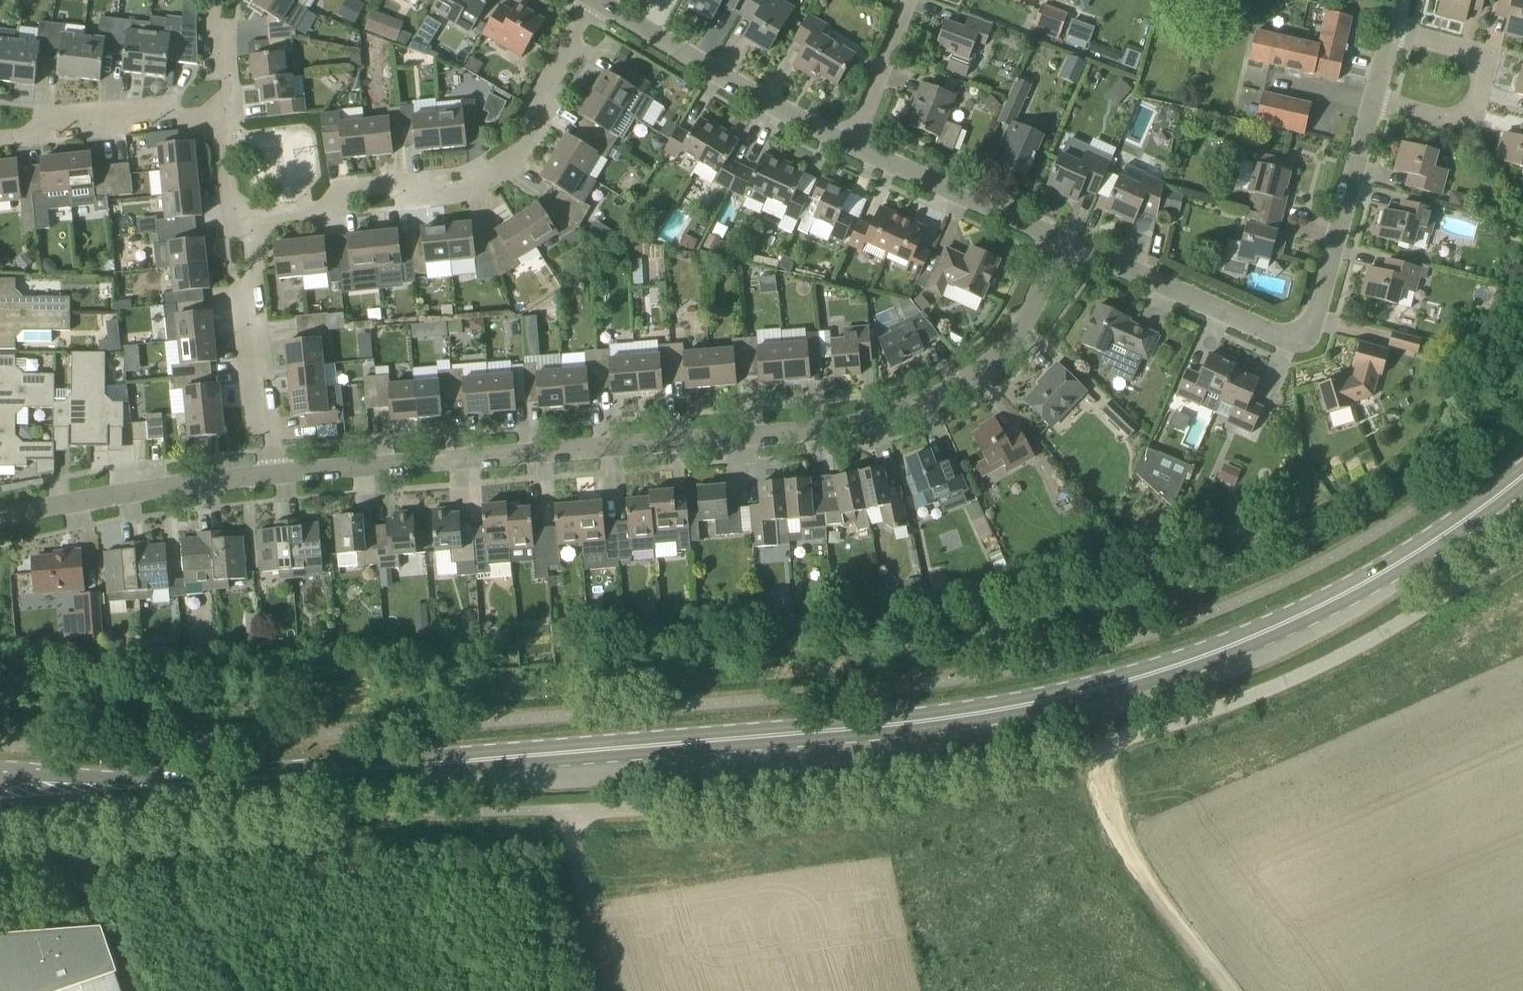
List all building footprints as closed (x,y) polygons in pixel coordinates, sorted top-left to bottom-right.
[(166,24),(151,22),(151,23),(150,23),(144,75),(166,77),(169,54),(179,55),(182,31),(197,33),(198,15),(201,0),(184,0),(182,19),(167,17),(166,24)] [(268,40),(292,38),(297,39),(296,30),(308,10),(305,7),(295,1),(294,2),(291,0),(257,0),(253,5),(269,15),(266,19),(268,40)] [(356,21),(362,2),(354,0),(343,0),(338,16),(356,21)] [(477,19),(489,0),(438,0),(432,9),(456,24),(458,21),(471,29),(477,19)] [(689,4),(715,19),(724,4),(734,10),(740,0),(692,0),(689,4)] [(739,13),(754,22),(745,37),(769,51),(793,9),(778,0),(748,0),(739,13)] [(1437,15),(1465,22),(1470,0),(1441,0),(1437,15)] [(1508,19),(1504,33),(1522,38),(1522,0),(1500,0),(1498,6),(1510,9),(1508,19)] [(1038,3),(1031,22),(1056,31),(1063,13),(1038,3)] [(483,34),(522,58),(544,20),(518,4),(513,12),(501,5),(483,34)] [(372,10),(365,29),(396,42),(404,22),(372,10)] [(1319,45),(1313,75),(1338,80),(1352,18),(1327,12),(1319,45)] [(854,55),(820,35),(825,26),(808,15),(794,40),(806,47),(794,66),(809,75),(812,70),(837,85),(854,55)] [(428,16),(415,38),(409,49),(428,54),(432,47),(430,46),(442,24),(428,16)] [(993,25),(969,16),(964,28),(945,21),(935,48),(953,54),(947,69),(966,76),(972,60),(968,59),(975,41),(985,45),(993,25)] [(105,47),(115,48),(118,19),(101,17),(98,39),(84,37),(79,79),(101,81),(105,47)] [(123,72),(144,75),(150,23),(118,19),(115,48),(125,49),(123,72)] [(40,51),(50,52),(53,23),(40,22),(37,43),(19,41),(14,83),(36,85),(40,51)] [(79,79),(84,37),(85,27),(67,25),(53,23),(50,52),(60,53),(57,76),(79,79)] [(19,41),(20,32),(0,30),(0,81),(14,83),(19,41)] [(1319,45),(1256,31),(1249,60),(1313,75),(1319,45)] [(255,81),(260,80),(288,77),(285,54),(294,53),(292,38),(268,40),(270,54),(252,56),(255,81)] [(360,51),(349,52),(350,65),(361,64),(360,51)] [(1074,83),(1083,64),(1072,58),(1062,77),(1074,83)] [(616,79),(610,75),(605,72),(592,93),(635,119),(639,121),(652,100),(644,95),(650,85),(617,64),(617,65),(622,69),(616,79)] [(1522,66),(1520,76),(1517,78),(1515,81),(1514,84),(1514,88),(1516,91),(1515,93),(1522,96),(1522,66)] [(294,76),(288,77),(260,80),(263,104),(267,103),(268,117),(306,113),(305,99),(296,100),(294,76)] [(1032,85),(1016,78),(1007,100),(1022,107),(1032,85)] [(956,95),(922,83),(916,99),(920,100),(910,126),(939,137),(936,145),(953,151),(962,128),(946,122),(956,95)] [(1256,123),(1304,134),(1311,103),(1263,92),(1256,123)] [(612,148),(619,137),(623,139),(635,119),(592,93),(579,114),(591,121),(584,132),(612,148)] [(486,123),(498,123),(509,102),(490,94),(485,111),(491,114),(486,123)] [(462,111),(438,113),(442,149),(466,146),(465,133),(477,131),(474,100),(462,101),(462,111)] [(417,152),(442,149),(438,113),(414,116),(413,106),(400,108),(404,139),(416,138),(417,152)] [(404,139),(400,108),(388,109),(389,118),(364,121),(368,157),(393,154),(391,141),(404,139)] [(340,113),(322,115),(327,163),(328,163),(327,155),(343,153),(343,159),(368,157),(364,121),(341,123),(340,113)] [(700,162),(720,130),(721,128),(720,128),(719,130),(700,118),(690,135),(678,128),(664,151),(677,158),(682,151),(700,162)] [(1044,135),(1015,123),(1012,121),(1001,146),(1008,149),(1002,164),(1027,175),(1044,135)] [(714,180),(729,190),(741,166),(728,158),(738,142),(720,130),(700,162),(694,173),(712,184),(714,180)] [(605,159),(608,155),(615,159),(620,152),(612,148),(584,132),(578,142),(567,135),(554,156),(585,175),(597,154),(605,159)] [(1505,133),(1497,160),(1522,167),(1522,138),(1505,133)] [(655,137),(651,143),(654,150),(662,150),(666,144),(663,138),(655,137)] [(1069,137),(1061,155),(1047,188),(1076,201),(1082,188),(1096,195),(1110,163),(1087,153),(1090,146),(1069,137)] [(159,146),(161,171),(197,167),(195,143),(159,146)] [(1419,176),(1416,189),(1440,195),(1447,172),(1433,168),(1437,152),(1403,143),(1395,170),(1419,176)] [(108,197),(105,166),(92,167),(91,153),(66,156),(70,192),(72,208),(73,208),(73,206),(97,203),(97,198),(108,197)] [(1282,217),(1287,197),(1284,196),(1293,163),(1258,154),(1248,192),(1252,193),(1248,208),(1282,217)] [(768,198),(769,198),(784,164),(785,162),(784,161),(783,164),(763,155),(755,173),(741,166),(729,190),(765,205),(768,198)] [(70,192),(66,156),(42,158),(43,172),(31,173),(34,205),(47,204),(46,194),(70,192)] [(585,175),(554,156),(541,177),(567,193),(559,207),(579,227),(591,207),(572,196),(585,175)] [(10,201),(21,200),(24,231),(37,230),(34,205),(31,173),(19,175),(17,161),(0,163),(0,202),(10,201)] [(116,164),(120,196),(133,194),(129,163),(116,164)] [(120,196),(116,164),(105,166),(108,197),(120,196)] [(784,164),(769,198),(768,198),(765,205),(762,210),(782,219),(784,214),(798,220),(809,197),(796,191),(804,173),(784,164)] [(1127,165),(1121,177),(1119,176),(1105,209),(1123,218),(1122,221),(1133,226),(1140,210),(1157,218),(1159,209),(1163,189),(1164,184),(1145,175),(1145,173),(1127,165)] [(164,195),(200,191),(197,167),(161,171),(164,195)] [(821,178),(813,196),(798,230),(808,234),(815,218),(834,227),(831,234),(844,240),(854,217),(842,211),(850,193),(836,187),(837,185),(830,182),(829,184),(821,180),(822,178),(821,178)] [(1163,189),(1159,209),(1180,214),(1184,194),(1163,189)] [(157,220),(158,232),(190,229),(189,217),(202,216),(200,191),(164,195),(166,219),(157,220)] [(517,217),(537,248),(557,235),(566,249),(589,236),(579,227),(559,207),(546,215),(538,204),(517,217)] [(1411,204),(1408,216),(1385,210),(1378,237),(1412,246),(1417,231),(1430,234),(1436,211),(1411,204)] [(1244,278),(1248,263),(1256,265),(1258,258),(1270,261),(1272,254),(1281,256),(1287,235),(1278,232),(1282,217),(1248,208),(1244,224),(1246,225),(1238,258),(1226,255),(1221,272),(1244,278)] [(865,243),(887,253),(904,217),(892,212),(891,214),(880,209),(872,227),(859,221),(848,245),(862,251),(865,243)] [(490,251),(500,277),(519,265),(516,261),(537,248),(517,217),(497,231),(504,242),(490,251)] [(915,222),(904,217),(887,253),(909,263),(906,271),(919,277),(920,277),(930,253),(918,247),(926,229),(914,224),(915,222)] [(471,223),(447,225),(450,261),(475,259),(477,280),(500,277),(490,251),(474,252),(471,223)] [(450,261),(447,225),(422,228),(423,241),(411,243),(415,275),(427,273),(426,264),(450,261)] [(191,241),(190,229),(158,232),(159,245),(169,244),(172,268),(207,264),(205,239),(191,241)] [(373,233),(377,269),(378,284),(415,280),(415,275),(411,243),(399,244),(398,230),(373,233)] [(377,269),(373,233),(348,236),(350,249),(338,250),(341,282),(354,281),(352,272),(377,269)] [(300,241),(303,277),(327,274),(329,284),(341,282),(338,250),(326,252),(324,238),(300,241)] [(303,277),(300,241),(275,243),(279,279),(303,277)] [(942,299),(948,284),(982,299),(989,284),(992,286),(998,274),(994,272),(1000,260),(971,248),(967,258),(946,249),(941,258),(930,253),(920,277),(919,277),(916,284),(926,289),(925,291),(942,299)] [(1393,274),(1382,271),(1369,268),(1362,295),(1410,308),(1421,269),(1396,262),(1393,274)] [(210,289),(207,264),(172,268),(174,292),(164,293),(166,305),(198,302),(196,290),(210,289)] [(71,314),(71,297),(24,297),(16,289),(16,279),(0,279),(0,314),(71,314)] [(930,306),(921,295),(914,300),(923,312),(930,306)] [(198,302),(166,305),(157,306),(158,314),(167,314),(167,317),(177,316),(179,341),(215,337),(212,312),(199,314),(198,302)] [(1131,381),(1142,357),(1149,360),(1159,336),(1128,322),(1130,318),(1100,305),(1094,318),(1089,316),(1083,329),(1088,331),(1082,344),(1103,353),(1100,359),(1113,365),(1110,372),(1131,381)] [(0,314),(0,349),(16,349),(16,338),(24,331),(71,331),(71,314),(0,314)] [(296,317),(298,329),(329,326),(328,314),(296,317)] [(922,314),(911,320),(911,319),(890,328),(893,334),(878,340),(889,365),(924,349),(923,346),(941,338),(922,314)] [(108,339),(99,340),(100,352),(121,349),(118,320),(106,321),(108,339)] [(285,343),(288,367),(324,363),(324,361),(333,360),(331,339),(329,326),(298,329),(299,342),(285,343)] [(872,362),(872,355),(869,327),(844,329),(845,340),(831,341),(834,377),(860,375),(859,363),(872,362)] [(822,371),(821,364),(819,332),(806,333),(807,343),(782,345),(785,381),(810,379),(809,365),(820,365),(821,371),(822,371)] [(1389,346),(1417,354),(1421,340),(1392,332),(1389,346)] [(217,361),(215,337),(179,341),(182,365),(172,366),(173,378),(205,375),(204,363),(217,361)] [(785,381),(782,345),(758,347),(757,337),(745,338),(747,370),(759,369),(760,383),(785,381)] [(735,371),(747,370),(745,338),(732,339),(733,349),(708,351),(711,387),(736,385),(735,371)] [(1344,381),(1343,377),(1318,385),(1322,399),(1319,400),(1322,412),(1326,411),(1327,414),(1352,406),(1351,403),(1373,397),(1379,375),(1382,376),(1389,350),(1360,342),(1353,368),(1356,368),(1354,378),(1344,381)] [(684,343),(671,344),(674,376),(686,375),(687,389),(711,387),(708,351),(684,353),(684,343)] [(661,377),(674,376),(671,344),(659,345),(659,355),(635,357),(638,393),(662,391),(661,377)] [(124,349),(125,357),(140,355),(139,347),(124,349)] [(613,395),(638,393),(635,357),(611,359),(610,349),(597,350),(600,382),(612,381),(613,395)] [(586,369),(562,371),(565,407),(589,405),(588,383),(600,382),(597,350),(585,351),(586,369)] [(69,447),(89,447),(89,352),(72,353),(72,395),(64,402),(55,402),(55,425),(55,428),(69,428),(69,447)] [(106,352),(89,352),(89,447),(109,447),(109,428),(123,428),(124,428),(124,402),(113,402),(106,395),(106,352)] [(1201,406),(1215,412),(1234,369),(1234,370),(1236,366),(1210,354),(1200,376),(1187,370),(1176,395),(1201,406)] [(55,391),(55,374),(24,374),(16,367),(16,356),(0,356),(0,391),(55,391)] [(288,367),(290,392),(326,388),(324,363),(288,367)] [(540,409),(565,407),(562,371),(537,373),(537,363),(524,364),(527,396),(539,395),(540,409)] [(512,375),(488,377),(491,413),(516,411),(514,397),(527,396),(524,364),(512,365),(512,375)] [(1065,413),(1075,402),(1086,391),(1057,364),(1044,379),(1046,381),(1026,402),(1051,427),(1065,413)] [(375,368),(376,376),(377,376),(379,408),(391,407),(392,421),(417,419),(414,383),(390,385),(389,375),(389,367),(375,368)] [(466,415),(491,413),(488,377),(464,379),(463,369),(450,370),(453,402),(465,401),(466,415)] [(1260,381),(1234,370),(1234,369),(1215,412),(1228,419),(1227,422),(1252,433),(1263,409),(1250,403),(1260,381)] [(441,403),(453,402),(450,370),(438,371),(439,381),(414,383),(417,419),(442,417),(441,403)] [(206,386),(205,375),(173,378),(175,390),(184,389),(187,413),(222,410),(220,385),(206,386)] [(367,409),(379,408),(377,376),(376,376),(364,377),(367,409)] [(341,386),(326,388),(290,392),(293,416),(307,415),(308,426),(301,427),(301,428),(340,424),(338,411),(344,411),(341,386)] [(16,425),(16,415),(24,408),(53,408),(54,425),(55,425),(55,402),(55,391),(0,391),(0,425),(16,425)] [(1102,411),(1129,437),(1140,426),(1113,400),(1102,411)] [(222,410),(187,413),(189,438),(195,437),(197,453),(209,452),(207,436),(225,434),(222,410)] [(164,439),(162,414),(147,415),(147,422),(148,440),(164,439)] [(972,436),(985,459),(975,465),(982,478),(1005,465),(1008,471),(1034,456),(1017,425),(1004,433),(996,419),(979,428),(981,431),(972,436)] [(147,422),(132,423),(134,442),(148,440),(147,422)] [(54,425),(54,443),(24,443),(16,435),(16,425),(0,425),(0,467),(28,467),(28,465),(27,465),(27,461),(37,461),(37,475),(55,472),(55,443),(55,428),(55,425),(54,425)] [(1135,473),(1171,507),(1190,466),(1159,452),(1158,453),(1146,448),(1135,473)] [(936,502),(935,499),(965,487),(954,459),(936,466),(930,451),(907,460),(913,477),(908,479),(919,508),(936,502)] [(858,472),(867,510),(881,507),(885,525),(893,529),(907,526),(899,487),(888,489),(883,467),(858,472)] [(838,499),(823,500),(826,526),(844,524),(853,522),(859,530),(870,528),(867,510),(858,472),(834,477),(838,499)] [(810,479),(785,481),(788,520),(789,534),(801,533),(800,528),(826,526),(823,500),(811,501),(810,479)] [(788,520),(785,481),(760,483),(762,506),(750,507),(753,547),(778,545),(776,521),(788,520)] [(727,506),(725,486),(698,488),(701,521),(718,519),(719,535),(741,533),(739,506),(727,506)] [(674,490),(650,492),(650,498),(651,498),(655,544),(677,542),(678,550),(691,549),(688,517),(687,497),(675,498),(674,490)] [(651,498),(650,498),(627,500),(629,528),(617,529),(620,565),(631,564),(631,560),(633,559),(632,552),(655,550),(655,544),(651,498)] [(620,565),(617,529),(605,530),(603,502),(592,503),(590,500),(583,500),(581,504),(580,504),(583,543),(582,543),(583,556),(606,554),(607,562),(617,561),(618,565),(620,565)] [(510,543),(507,504),(483,506),(485,533),(473,534),(476,574),(489,572),(489,565),(511,564),(511,562),(509,543),(510,543)] [(548,571),(545,535),(533,536),(531,508),(508,509),(507,504),(510,543),(509,543),(511,562),(534,560),(536,579),(549,578),(549,571),(548,571)] [(558,534),(545,535),(548,571),(549,571),(558,570),(558,566),(561,565),(560,544),(582,543),(583,543),(580,504),(555,506),(558,534)] [(476,574),(473,534),(472,524),(460,525),(459,513),(451,514),(450,508),(433,510),(436,552),(450,551),(451,564),(457,564),(458,575),(476,574)] [(388,531),(377,532),(376,532),(379,564),(378,564),(378,570),(400,568),(399,555),(416,554),(413,511),(395,513),(396,518),(387,519),(388,531)] [(377,526),(376,526),(364,527),(363,515),(335,517),(338,554),(339,564),(342,567),(378,564),(379,564),(376,532),(377,532),(377,526)] [(293,578),(306,577),(322,576),(321,568),(323,567),(319,523),(302,524),(302,520),(288,521),(293,578)] [(293,578),(288,521),(275,522),(276,529),(258,531),(262,573),(279,571),(280,579),(293,578)] [(225,531),(212,532),(216,589),(230,588),(229,580),(246,579),(243,537),(226,538),(225,531)] [(216,589),(212,532),(198,533),(199,539),(182,541),(185,579),(177,580),(178,596),(186,596),(187,596),(204,595),(203,590),(216,589)] [(148,541),(135,543),(140,599),(153,598),(152,590),(170,589),(170,597),(178,596),(177,580),(169,580),(166,545),(148,546),(148,541)] [(109,602),(140,599),(135,543),(122,544),(122,551),(105,552),(109,602)] [(33,559),(36,593),(84,589),(81,551),(78,551),(76,549),(74,548),(71,548),(69,550),(68,552),(65,552),(65,556),(33,559)] [(104,634),(100,592),(73,595),(77,636),(104,634)] [(417,619),(418,632),(431,631),(430,618),(417,619)] [(102,927),(0,934),(0,990),(121,990),(115,973),(117,972),(102,927)]
